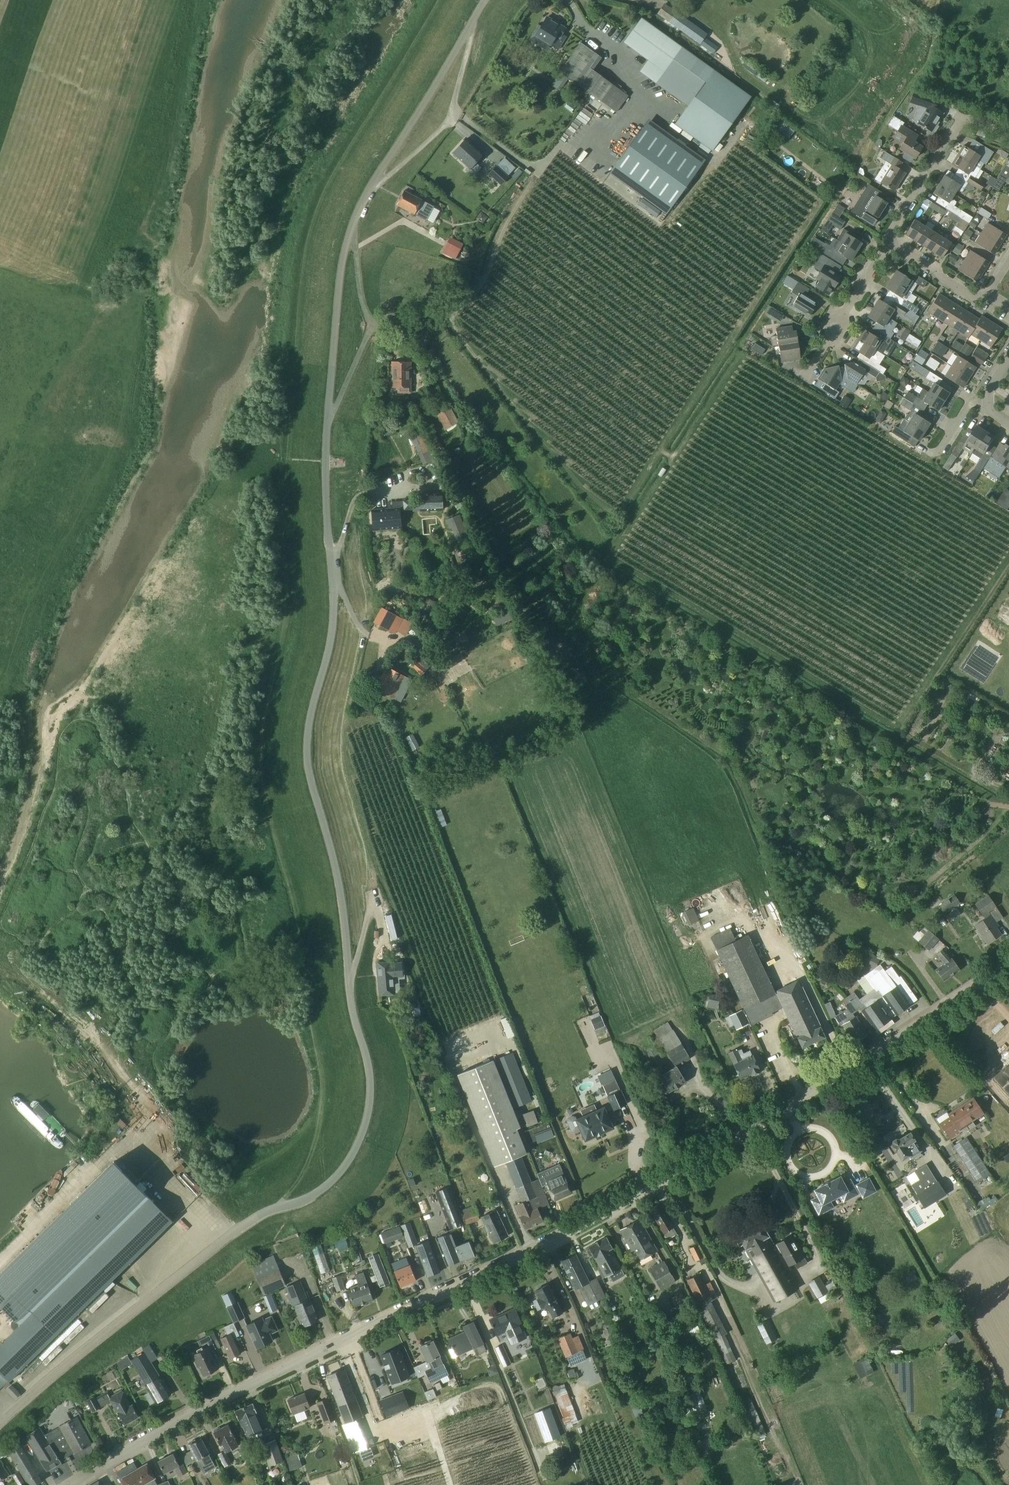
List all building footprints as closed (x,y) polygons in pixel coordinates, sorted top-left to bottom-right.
[(661,9),(658,13),(670,22),(680,30),(685,23),(681,20),(678,24),(671,19),(676,12),(665,4),(664,6),(661,9)] [(715,70),(641,17),(623,43),(647,60),(639,71),(656,83),(688,106),(676,124),(713,152),(751,98),(715,70)] [(548,18),(542,27),(536,36),(550,45),(558,50),(565,38),(561,36),(565,28),(548,18)] [(701,45),(706,38),(708,35),(688,21),(681,31),(700,45),(701,45)] [(706,38),(701,45),(712,54),(718,47),(706,38)] [(581,43),(560,72),(578,85),(601,101),(616,112),(628,96),(613,85),(593,70),(602,58),(581,43)] [(913,120),(932,132),(932,131),(935,133),(938,127),(936,126),(944,113),(935,108),(938,99),(913,91),(909,102),(918,105),(916,108),(915,110),(916,114),(916,115),(913,120)] [(900,122),(893,117),(889,124),(896,128),(900,122)] [(775,127),(783,134),(788,127),(780,121),(775,127)] [(913,132),(902,125),(894,138),(903,144),(900,149),(905,152),(903,156),(903,158),(910,162),(911,162),(914,158),(915,158),(922,147),(909,139),(913,132)] [(643,127),(610,173),(667,214),(705,160),(668,133),(662,141),(643,127)] [(483,154),(466,139),(453,153),(470,169),(483,154)] [(963,146),(958,155),(980,169),(984,163),(986,165),(994,152),(982,145),(976,154),(963,146)] [(894,157),(885,152),(881,158),(890,164),(891,165),(881,182),(895,191),(906,173),(899,169),(903,162),(894,157)] [(968,182),(974,187),(981,190),(985,184),(975,177),(980,169),(958,155),(952,164),(970,176),(967,182),(968,182)] [(509,177),(496,165),(489,173),(502,185),(509,177)] [(1005,165),(992,187),(998,191),(1005,180),(1008,178),(1008,167),(1005,165)] [(968,182),(967,182),(954,174),(951,179),(945,175),(939,184),(954,194),(957,190),(961,193),(968,182)] [(883,193),(869,184),(852,211),(862,217),(861,218),(873,225),(887,203),(880,199),(883,193)] [(972,219),(972,218),(973,217),(954,205),(956,202),(951,199),(954,194),(939,184),(933,194),(949,203),(945,208),(947,209),(956,215),(969,223),(972,219)] [(404,190),(397,205),(427,221),(434,206),(404,190)] [(942,215),(944,213),(946,210),(937,205),(934,210),(942,215)] [(989,219),(992,213),(982,206),(978,213),(989,219)] [(832,213),(839,218),(842,213),(836,209),(835,208),(832,213)] [(948,216),(953,219),(956,215),(947,209),(946,210),(944,213),(949,216),(948,216)] [(487,216),(480,211),(475,218),(482,223),(487,216)] [(839,218),(832,213),(827,221),(840,229),(845,222),(839,218)] [(969,223),(956,215),(953,219),(966,227),(968,224),(969,223)] [(969,223),(968,224),(974,228),(977,222),(972,219),(969,223)] [(905,234),(914,240),(924,226),(914,220),(905,234)] [(982,233),(1000,245),(1007,235),(988,223),(982,233)] [(924,246),(933,231),(924,226),(914,240),(924,246)] [(834,238),(856,252),(862,243),(854,238),(855,236),(844,229),(837,239),(834,238)] [(966,229),(961,237),(967,241),(972,233),(966,229)] [(942,237),(933,231),(924,246),(933,252),(942,237)] [(994,255),(1000,245),(982,233),(975,243),(994,255)] [(464,244),(450,237),(445,247),(458,254),(464,244)] [(952,243),(942,237),(933,252),(942,258),(952,243)] [(851,261),(856,252),(834,238),(830,245),(826,243),(821,251),(835,260),(839,253),(851,261)] [(957,243),(952,251),(958,255),(963,247),(957,243)] [(964,260),(983,272),(990,262),(971,250),(964,260)] [(820,281),(816,287),(829,295),(833,288),(833,289),(841,276),(829,269),(834,261),(822,254),(813,267),(821,272),(817,278),(820,281)] [(952,254),(948,259),(954,263),(957,257),(952,254)] [(977,282),(983,272),(964,260),(958,270),(977,282)] [(897,270),(891,279),(907,289),(912,281),(924,288),(927,282),(913,273),(909,278),(897,270)] [(886,296),(908,309),(915,314),(918,310),(919,309),(906,301),(912,292),(891,279),(886,288),(889,290),(886,296)] [(810,289),(798,281),(791,292),(798,296),(792,306),(809,316),(817,303),(805,296),(810,289)] [(938,318),(949,300),(939,294),(927,312),(938,318)] [(908,309),(886,296),(882,301),(879,299),(873,308),(889,318),(894,310),(903,316),(908,309)] [(938,318),(948,325),(959,306),(949,300),(938,318)] [(958,331),(970,313),(959,306),(948,325),(958,331)] [(784,315),(770,307),(767,313),(780,321),(784,315)] [(897,323),(873,308),(868,317),(882,326),(878,331),(890,339),(894,333),(892,332),(897,323)] [(979,319),(970,313),(958,331),(969,338),(980,319),(979,319)] [(971,334),(981,341),(992,322),(982,316),(979,319),(980,319),(971,334)] [(992,322),(981,341),(991,347),(1003,329),(992,322)] [(779,345),(798,342),(796,331),(792,332),(792,326),(777,329),(778,335),(771,336),(772,346),(779,345)] [(910,331),(905,328),(899,338),(904,342),(910,331)] [(890,339),(878,331),(875,337),(865,330),(859,339),(875,349),(885,355),(888,357),(897,343),(890,339)] [(909,334),(905,341),(911,344),(915,338),(909,334)] [(857,358),(859,359),(883,374),(886,369),(879,364),(885,355),(875,349),(859,339),(853,348),(860,352),(857,358)] [(962,345),(955,340),(951,346),(958,351),(962,345)] [(798,342),(779,345),(782,362),(801,359),(800,355),(803,354),(801,341),(798,342)] [(942,356),(948,348),(938,342),(933,350),(942,356)] [(765,349),(755,343),(751,348),(762,355),(765,349)] [(965,343),(960,352),(967,356),(973,348),(965,343)] [(929,354),(921,349),(914,360),(922,365),(929,354)] [(986,358),(975,351),(970,358),(981,365),(986,358)] [(952,366),(970,377),(976,367),(958,355),(952,366)] [(930,368),(935,361),(930,357),(925,365),(930,368)] [(853,362),(844,364),(845,369),(848,379),(852,382),(856,384),(865,371),(876,377),(879,372),(859,359),(856,364),(853,362)] [(909,367),(926,378),(930,371),(913,360),(909,367)] [(411,362),(392,362),(392,387),(399,387),(399,392),(411,392),(411,362)] [(849,386),(852,382),(848,379),(842,380),(840,370),(839,365),(824,369),(818,379),(827,384),(823,391),(835,398),(839,392),(836,390),(840,384),(845,387),(849,386)] [(963,388),(970,377),(952,366),(945,377),(963,388)] [(930,380),(927,384),(932,387),(929,392),(944,402),(949,392),(939,386),(930,380)] [(921,395),(919,398),(928,404),(938,411),(944,402),(929,392),(923,388),(919,393),(921,395)] [(904,398),(913,403),(917,397),(908,391),(904,398)] [(882,392),(879,398),(884,402),(888,395),(882,392)] [(844,396),(839,404),(845,408),(850,399),(844,396)] [(900,404),(909,410),(909,409),(913,403),(904,398),(900,404)] [(459,422),(449,404),(436,411),(446,429),(459,422)] [(907,414),(904,419),(924,432),(930,423),(920,416),(911,411),(908,414),(907,414)] [(924,432),(904,419),(898,428),(895,426),(891,432),(905,441),(909,435),(919,441),(924,432)] [(972,453),(973,453),(986,431),(978,425),(966,444),(960,440),(952,453),(958,457),(963,448),(972,453)] [(975,468),(966,476),(974,482),(989,458),(984,455),(991,443),(995,437),(986,431),(973,453),(981,458),(975,468)] [(1007,466),(1008,463),(1008,445),(1007,444),(1001,454),(996,450),(990,459),(989,460),(999,466),(1001,462),(1007,466)] [(979,483),(991,489),(994,482),(982,476),(979,483)] [(997,504),(1002,508),(1008,497),(1008,491),(1006,489),(997,504)] [(420,494),(421,511),(443,510),(442,493),(420,494)] [(412,500),(403,501),(403,502),(404,510),(406,509),(413,509),(412,500)] [(401,528),(400,508),(372,510),(373,530),(401,528)] [(470,539),(460,515),(447,521),(450,529),(453,528),(459,544),(470,539)] [(505,606),(490,614),(495,625),(511,618),(505,606)] [(412,623),(382,607),(373,622),(395,634),(397,631),(406,635),(412,623)] [(425,619),(422,624),(429,627),(432,623),(425,619)] [(430,666),(418,655),(409,666),(421,676),(430,666)] [(405,676),(387,666),(375,688),(393,698),(405,676)] [(412,750),(419,747),(413,734),(406,737),(412,750)] [(954,895),(939,906),(944,913),(959,902),(954,895)] [(997,907),(988,895),(975,904),(983,916),(997,907)] [(958,906),(946,914),(950,921),(962,913),(958,906)] [(699,921),(693,907),(682,912),(688,926),(699,921)] [(385,915),(394,941),(400,940),(391,914),(385,915)] [(999,926),(991,915),(975,926),(988,944),(1001,934),(997,928),(999,926)] [(736,940),(730,927),(711,937),(717,949),(716,950),(744,1009),(752,1025),(773,1015),(772,1013),(782,1008),(782,1007),(783,1006),(802,1047),(825,1037),(801,987),(787,994),(784,988),(776,992),(777,993),(776,994),(748,935),(736,940)] [(925,927),(919,932),(918,931),(913,936),(929,951),(940,939),(929,930),(928,930),(925,927)] [(949,948),(947,946),(944,949),(943,948),(936,954),(945,963),(936,969),(944,981),(959,970),(951,958),(954,956),(948,949),(949,948)] [(866,953),(861,962),(874,969),(879,959),(866,953)] [(859,955),(852,957),(854,964),(861,962),(859,955)] [(402,979),(400,961),(377,963),(380,994),(400,992),(399,979),(402,979)] [(854,992),(847,997),(857,1011),(861,1008),(862,1011),(878,1033),(893,1023),(890,1019),(910,1005),(909,1005),(917,999),(901,976),(899,977),(891,966),(885,970),(883,968),(867,979),(876,991),(873,994),(862,1002),(854,992)] [(708,1001),(718,1003),(720,995),(709,993),(708,1001)] [(857,1011),(847,997),(843,999),(842,1000),(847,1008),(836,1015),(830,1002),(825,1004),(831,1019),(835,1016),(841,1026),(843,1025),(854,1043),(867,1035),(856,1017),(855,1017),(853,1013),(857,1011)] [(749,1023),(742,1009),(726,1017),(730,1026),(734,1024),(736,1029),(749,1023)] [(595,1030),(605,1026),(599,1012),(590,1016),(595,1030)] [(507,1021),(502,1023),(509,1042),(515,1040),(507,1021)] [(664,1083),(659,1085),(664,1093),(669,1091),(685,1081),(676,1066),(691,1058),(682,1045),(667,1053),(675,1067),(660,1076),(664,1083)] [(738,1050),(737,1048),(730,1052),(730,1053),(729,1053),(741,1079),(751,1074),(752,1075),(760,1071),(750,1050),(744,1053),(741,1048),(738,1050)] [(513,1052),(457,1074),(494,1166),(503,1163),(505,1162),(516,1188),(522,1202),(515,1205),(520,1216),(521,1216),(526,1229),(543,1221),(537,1209),(549,1204),(538,1179),(531,1182),(520,1156),(524,1154),(527,1153),(517,1129),(521,1127),(513,1108),(532,1101),(513,1052)] [(996,1078),(1008,1093),(1008,1066),(996,1078)] [(611,1069),(599,1074),(602,1083),(615,1077),(611,1069)] [(613,1107),(614,1110),(627,1104),(620,1088),(607,1094),(613,1107)] [(950,1117),(940,1123),(950,1139),(960,1132),(962,1130),(964,1132),(975,1125),(972,1120),(983,1113),(973,1098),(948,1114),(950,1117)] [(586,1140),(613,1127),(604,1107),(577,1119),(576,1117),(573,1116),(568,1118),(567,1121),(572,1131),(574,1132),(581,1129),(586,1140)] [(533,1110),(522,1114),(527,1127),(538,1122),(533,1110)] [(132,1114),(123,1123),(132,1133),(141,1124),(132,1114)] [(549,1123),(523,1133),(527,1143),(536,1140),(536,1139),(538,1142),(554,1136),(549,1123)] [(921,1151),(910,1132),(899,1139),(896,1138),(893,1140),(892,1143),(888,1146),(893,1154),(897,1152),(902,1160),(909,1156),(910,1158),(921,1151)] [(991,1173),(967,1136),(953,1146),(977,1182),(991,1173)] [(114,1161),(0,1274),(0,1303),(15,1318),(12,1321),(12,1326),(15,1329),(0,1344),(0,1389),(9,1380),(10,1381),(104,1288),(107,1291),(114,1284),(114,1283),(112,1280),(173,1220),(114,1161)] [(920,1180),(912,1185),(917,1193),(915,1194),(924,1208),(947,1194),(938,1180),(936,1181),(926,1165),(914,1172),(920,1180)] [(559,1166),(538,1175),(543,1188),(548,1186),(555,1201),(572,1193),(559,1166)] [(834,1180),(834,1179),(833,1179),(831,1180),(829,1180),(827,1181),(825,1182),(824,1183),(823,1184),(822,1185),(820,1186),(821,1187),(815,1190),(819,1197),(812,1200),(819,1214),(828,1209),(829,1208),(831,1204),(830,1202),(829,1200),(841,1194),(842,1196),(843,1197),(847,1199),(848,1198),(857,1193),(850,1180),(844,1184),(840,1177),(834,1180)] [(863,1197),(875,1191),(869,1179),(857,1185),(863,1197)] [(449,1186),(436,1191),(448,1222),(461,1216),(449,1186)] [(969,1199),(963,1202),(967,1208),(973,1205),(969,1199)] [(460,1210),(466,1225),(480,1219),(478,1215),(480,1214),(476,1204),(460,1210)] [(672,1225),(660,1204),(650,1210),(664,1234),(665,1234),(668,1239),(677,1234),(672,1225)] [(508,1235),(496,1210),(481,1217),(493,1242),(508,1235)] [(657,1251),(639,1220),(622,1230),(639,1261),(657,1251)] [(401,1225),(405,1236),(414,1233),(410,1222),(401,1225)] [(798,1288),(762,1223),(738,1236),(740,1239),(737,1240),(740,1246),(743,1244),(745,1249),(746,1249),(775,1301),(798,1288)] [(404,1237),(400,1226),(381,1232),(385,1243),(404,1237)] [(456,1247),(450,1232),(436,1238),(447,1265),(461,1260),(476,1254),(470,1241),(456,1247)] [(798,1251),(790,1236),(777,1243),(789,1266),(794,1263),(797,1268),(807,1263),(804,1257),(800,1250),(798,1251)] [(607,1237),(589,1246),(591,1249),(587,1251),(590,1256),(593,1254),(605,1277),(621,1268),(611,1249),(613,1248),(607,1237)] [(418,1244),(416,1245),(427,1276),(440,1271),(429,1240),(418,1244)] [(320,1242),(312,1245),(321,1273),(330,1270),(320,1242)] [(706,1261),(697,1244),(689,1248),(695,1261),(699,1259),(702,1263),(706,1261)] [(378,1254),(370,1257),(381,1286),(389,1282),(378,1254)] [(598,1300),(576,1255),(562,1261),(575,1288),(579,1287),(588,1305),(598,1300)] [(676,1281),(664,1260),(649,1268),(661,1289),(676,1281)] [(395,1271),(394,1271),(395,1272),(400,1287),(417,1280),(410,1265),(395,1271)] [(279,1267),(256,1276),(263,1292),(263,1294),(280,1288),(287,1285),(279,1267)] [(364,1271),(355,1274),(358,1284),(351,1287),(352,1289),(349,1290),(354,1306),(373,1300),(364,1271)] [(848,1272),(846,1275),(850,1277),(851,1281),(854,1283),(856,1287),(860,1285),(858,1281),(860,1278),(859,1274),(855,1272),(851,1274),(848,1272)] [(705,1284),(700,1273),(686,1279),(697,1301),(696,1302),(726,1364),(736,1359),(725,1334),(727,1333),(711,1301),(718,1297),(710,1281),(705,1284)] [(345,1288),(341,1275),(332,1278),(337,1291),(345,1288)] [(825,1285),(820,1276),(808,1282),(817,1298),(818,1298),(821,1304),(832,1298),(829,1292),(837,1288),(833,1280),(825,1285)] [(308,1299),(300,1281),(286,1286),(291,1298),(289,1299),(292,1306),(294,1304),(303,1326),(319,1319),(310,1298),(308,1299)] [(537,1290),(536,1290),(540,1298),(538,1299),(541,1308),(546,1306),(546,1307),(548,1306),(553,1317),(562,1313),(549,1284),(543,1287),(541,1286),(538,1288),(537,1290)] [(592,1287),(598,1300),(605,1297),(599,1284),(592,1287)] [(227,1306),(237,1302),(232,1291),(222,1295),(227,1306)] [(677,1309),(688,1303),(681,1292),(671,1298),(677,1309)] [(271,1293),(264,1296),(270,1312),(277,1309),(271,1293)] [(245,1317),(238,1301),(237,1302),(227,1306),(227,1307),(234,1322),(245,1317)] [(672,1326),(663,1307),(654,1311),(656,1315),(657,1314),(664,1330),(672,1326)] [(522,1324),(516,1310),(499,1318),(498,1316),(491,1319),(498,1335),(505,1331),(511,1344),(527,1337),(521,1324),(522,1324)] [(884,1323),(880,1313),(872,1317),(877,1326),(884,1323)] [(278,1330),(272,1316),(263,1320),(262,1318),(247,1325),(257,1348),(273,1341),(270,1334),(278,1330)] [(767,1319),(759,1324),(768,1343),(777,1338),(767,1319)] [(487,1350),(473,1321),(464,1325),(467,1330),(449,1339),(455,1351),(457,1355),(475,1347),(478,1354),(487,1350)] [(240,1335),(234,1322),(224,1327),(228,1335),(221,1338),(230,1358),(241,1353),(234,1338),(240,1335)] [(611,1331),(609,1327),(603,1329),(605,1334),(609,1344),(615,1341),(611,1331)] [(571,1332),(558,1338),(566,1357),(567,1356),(583,1349),(584,1349),(579,1335),(573,1337),(571,1332)] [(960,1340),(955,1333),(946,1340),(951,1346),(960,1340)] [(207,1341),(212,1350),(216,1348),(209,1335),(205,1337),(207,1341)] [(441,1355),(434,1340),(420,1346),(427,1362),(432,1359),(436,1366),(426,1371),(431,1382),(448,1373),(444,1363),(443,1363),(439,1356),(441,1355)] [(511,1363),(503,1344),(494,1347),(503,1367),(511,1363)] [(640,1355),(636,1344),(625,1348),(630,1359),(640,1355)] [(138,1355),(131,1359),(146,1385),(149,1392),(145,1394),(151,1404),(155,1401),(156,1403),(171,1394),(161,1376),(160,1376),(145,1351),(144,1352),(141,1347),(135,1350),(138,1355)] [(219,1369),(208,1347),(193,1354),(196,1359),(194,1360),(199,1369),(200,1368),(204,1376),(205,1376),(207,1376),(210,1375),(211,1373),(219,1369)] [(399,1347),(382,1355),(386,1364),(384,1364),(386,1369),(388,1368),(392,1378),(409,1371),(399,1347)] [(454,1348),(449,1350),(453,1358),(457,1356),(457,1355),(455,1351),(454,1348)] [(572,1355),(569,1356),(572,1364),(588,1358),(585,1350),(581,1351),(582,1355),(573,1358),(572,1355)] [(866,1357),(860,1360),(867,1375),(873,1372),(866,1357)] [(496,1366),(488,1369),(490,1376),(499,1373),(496,1366)] [(332,1380),(330,1381),(343,1416),(346,1423),(343,1424),(344,1427),(353,1453),(357,1451),(370,1446),(370,1445),(368,1440),(360,1418),(363,1417),(350,1383),(349,1384),(344,1370),(330,1375),(332,1380)] [(21,1394),(12,1385),(7,1389),(16,1398),(21,1394)] [(568,1386),(554,1391),(567,1425),(580,1420),(568,1386)] [(94,1397),(87,1401),(93,1412),(100,1408),(99,1407),(111,1401),(110,1399),(111,1399),(110,1397),(111,1397),(108,1391),(95,1399),(94,1397)] [(122,1391),(111,1397),(110,1397),(111,1399),(110,1399),(111,1401),(124,1424),(139,1416),(133,1404),(131,1406),(123,1392),(122,1391)] [(409,1407),(403,1391),(380,1401),(386,1416),(409,1407)] [(701,1391),(690,1395),(696,1413),(707,1409),(701,1391)] [(310,1407),(305,1393),(288,1399),(293,1413),(310,1407)] [(79,1396),(73,1399),(77,1405),(82,1402),(79,1396)] [(337,1419),(328,1397),(316,1402),(325,1423),(337,1419)] [(749,1412),(755,1410),(753,1398),(746,1399),(749,1412)] [(260,1419),(253,1402),(235,1410),(242,1427),(244,1426),(248,1436),(263,1429),(258,1420),(260,1419)] [(639,1405),(633,1408),(642,1430),(648,1427),(639,1405)] [(549,1407),(534,1413),(543,1439),(559,1433),(549,1407)] [(998,1407),(995,1416),(1001,1418),(1004,1409),(998,1407)] [(92,1444),(77,1416),(56,1427),(44,1434),(40,1428),(26,1437),(48,1470),(61,1461),(60,1460),(74,1453),(92,1444)] [(705,1421),(697,1424),(700,1431),(707,1428),(705,1421)] [(214,1431),(214,1432),(220,1445),(221,1444),(224,1450),(218,1454),(225,1467),(233,1462),(226,1451),(238,1445),(235,1437),(228,1424),(220,1428),(220,1427),(214,1430),(214,1431)] [(195,1440),(189,1443),(190,1444),(189,1445),(196,1460),(197,1459),(202,1470),(210,1465),(209,1463),(212,1462),(211,1459),(216,1456),(209,1442),(205,1445),(201,1438),(196,1441),(195,1440)] [(284,1460),(276,1439),(261,1444),(269,1465),(284,1460)] [(23,1444),(9,1453),(29,1484),(34,1484),(44,1479),(23,1444)] [(298,1451),(286,1456),(291,1470),(304,1465),(298,1451)] [(178,1465),(172,1454),(158,1461),(164,1473),(174,1468),(179,1476),(187,1472),(182,1463),(178,1465)] [(0,1459),(0,1481),(9,1474),(3,1465),(4,1464),(0,1459)] [(138,1468),(134,1462),(117,1472),(121,1479),(120,1479),(124,1484),(146,1484),(147,1484),(146,1482),(138,1469),(138,1468)] [(162,1482),(158,1484),(154,1477),(155,1477),(147,1463),(138,1468),(138,1469),(146,1482),(147,1484),(146,1484),(164,1484),(162,1482)] [(12,1475),(19,1484),(24,1484),(26,1484),(18,1471),(12,1475)]
